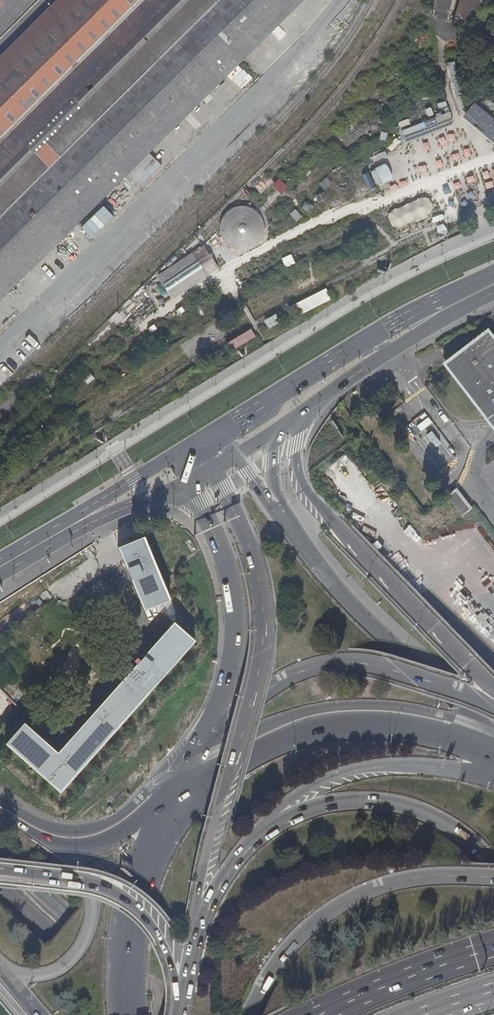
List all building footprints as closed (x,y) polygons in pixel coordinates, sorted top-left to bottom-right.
[(0,219),(0,303),(305,0),(220,0),(0,219)] [(220,0),(141,0),(0,140),(0,219),(220,0)] [(141,0),(58,0),(0,58),(0,140),(141,0)] [(452,22),(470,27),(478,0),(458,0),(452,22)] [(474,103),(463,117),(493,142),(493,141),(493,119),(474,103)] [(386,164),(375,168),(382,184),(393,179),(386,164)] [(368,173),(362,175),(369,190),(375,188),(368,173)] [(220,227),(220,235),(224,242),(229,248),(236,251),(244,252),(252,249),(258,245),(263,239),(265,231),(264,223),(261,216),(255,211),(248,208),(240,207),(233,209),(226,213),(222,220),(220,227)] [(220,270),(203,245),(157,275),(174,300),(220,270)] [(486,326),(444,359),(493,424),(493,336),(486,326)] [(456,485),(448,492),(462,512),(471,505),(456,485)] [(144,608),(170,596),(144,533),(118,544),(144,608)] [(170,599),(163,601),(168,615),(174,612),(170,599)] [(156,611),(150,614),(155,624),(161,621),(156,611)] [(24,719),(5,740),(61,790),(198,637),(177,618),(58,750),(24,719)]
